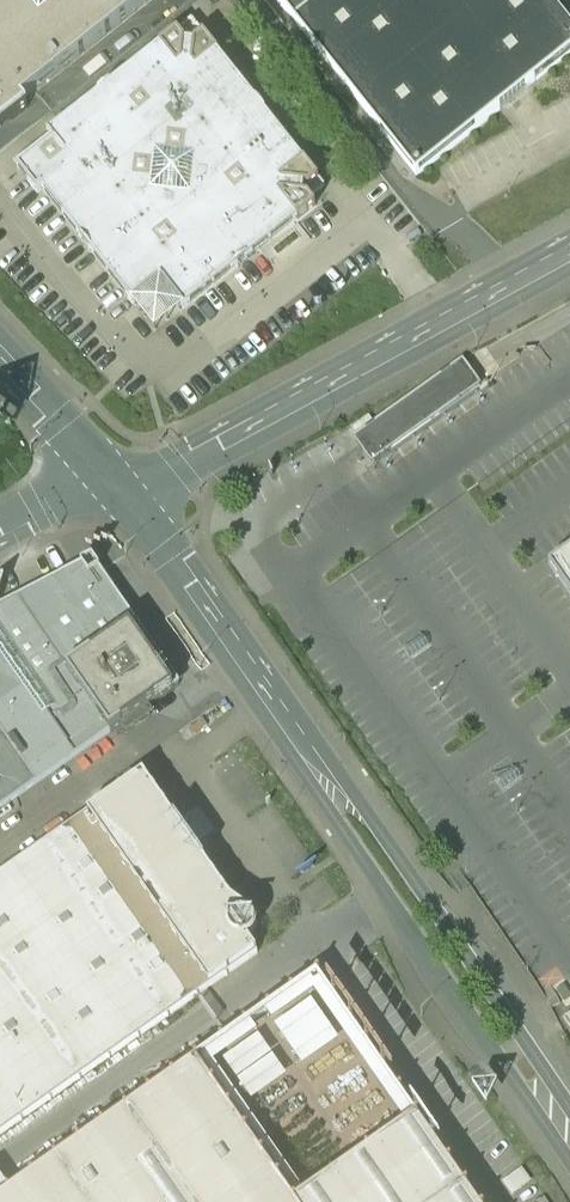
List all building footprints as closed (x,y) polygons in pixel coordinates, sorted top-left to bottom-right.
[(0,128),(27,107),(22,101),(151,0),(0,0),(0,128)] [(417,176),(569,55),(569,28),(548,0),(278,0),(417,176)] [(192,19),(158,46),(159,47),(110,86),(109,85),(108,86),(111,90),(104,96),(100,92),(99,93),(100,94),(51,133),(49,131),(30,147),(37,156),(43,157),(42,166),(36,165),(27,173),(42,192),(44,191),(82,240),(82,241),(83,242),(87,239),(93,247),(89,250),(90,251),(91,251),(133,304),(150,291),(152,277),(171,279),(170,293),(184,311),(237,268),(238,269),(239,268),(236,264),(244,258),(247,262),(248,261),(247,260),(297,221),(298,222),(317,207),(310,198),(304,197),(305,188),(311,188),(320,181),(305,161),(303,162),(265,114),(265,113),(264,111),(260,115),(254,107),(258,104),(257,102),(256,103),(218,54),(219,53),(192,19)] [(156,333),(184,311),(170,293),(171,279),(152,277),(150,291),(133,304),(156,333)] [(362,450),(371,462),(478,384),(471,375),(462,362),(355,439),(362,450)] [(537,553),(569,599),(569,531),(537,553)] [(185,691),(99,560),(0,612),(0,820),(185,691)] [(272,958),(152,784),(0,885),(0,1140),(272,958)] [(320,976),(0,1199),(0,1201),(478,1201),(320,976)]
